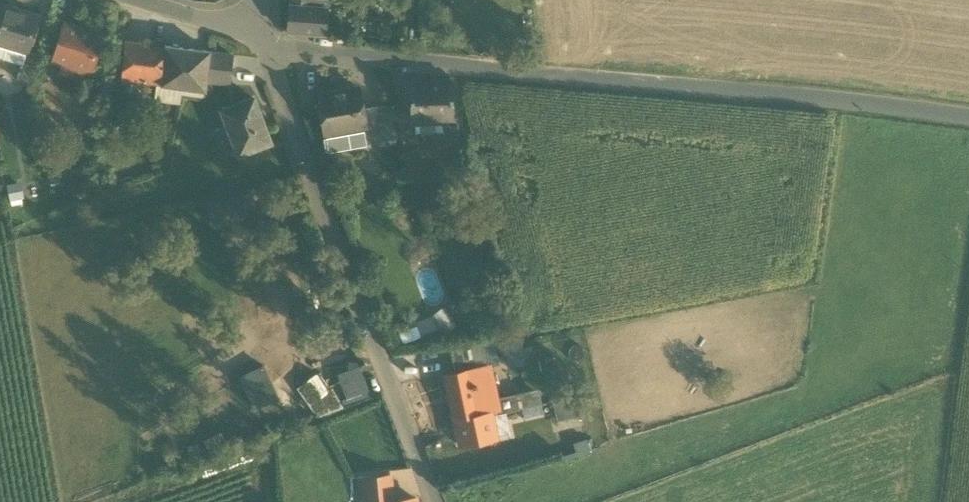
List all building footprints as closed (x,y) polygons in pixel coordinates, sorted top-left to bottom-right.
[(310,8),(323,9),(323,0),(310,0),(310,8)] [(25,51),(26,51),(37,16),(15,9),(15,10),(0,6),(0,43),(25,51)] [(328,9),(323,9),(310,8),(290,6),(289,6),(287,32),(326,34),(328,9)] [(60,71),(83,78),(85,69),(91,71),(102,35),(64,24),(53,59),(63,62),(60,71)] [(156,84),(161,85),(165,45),(125,41),(121,80),(156,84)] [(25,51),(0,43),(0,58),(21,64),(25,51)] [(165,45),(161,85),(206,90),(207,81),(210,52),(210,51),(165,45)] [(16,79),(29,83),(38,54),(26,51),(25,51),(21,64),(16,79)] [(207,81),(229,84),(232,55),(210,52),(207,81)] [(412,120),(443,119),(453,119),(452,118),(451,83),(411,84),(412,120)] [(206,91),(206,90),(161,85),(156,84),(154,100),(179,104),(181,94),(203,97),(204,91),(206,91)] [(318,95),(325,135),(339,133),(340,135),(352,133),(351,131),(366,128),(362,110),(359,87),(344,90),(342,92),(335,94),(332,92),(318,95)] [(222,110),(239,155),(270,143),(253,98),(222,110)] [(366,128),(368,141),(397,136),(386,106),(362,110),(366,128)] [(456,118),(452,118),(453,119),(443,119),(450,145),(462,143),(456,118)] [(328,148),(368,141),(366,128),(351,131),(352,133),(340,135),(339,133),(325,135),(328,148)] [(402,150),(413,181),(426,177),(415,145),(402,150)] [(4,184),(9,204),(21,200),(16,181),(4,184)] [(451,345),(457,371),(486,365),(481,338),(451,345)] [(341,399),(345,406),(372,397),(358,360),(347,364),(349,370),(337,374),(346,398),(341,399)] [(242,374),(264,422),(285,413),(264,365),(242,374)] [(486,365),(457,371),(445,374),(454,419),(491,411),(496,410),(498,409),(495,398),(488,365),(486,365)] [(317,417),(344,407),(332,387),(328,390),(316,373),(296,387),(317,417)] [(538,389),(516,393),(519,409),(541,404),(538,389)] [(498,409),(496,410),(497,414),(519,409),(516,393),(495,398),(498,409)] [(577,394),(553,400),(557,418),(581,413),(577,394)] [(454,419),(460,446),(497,438),(491,411),(454,419)] [(557,418),(559,429),(583,423),(581,413),(557,418)] [(586,438),(573,443),(577,456),(587,453),(589,447),(586,438)] [(393,501),(390,476),(363,478),(365,501),(383,501),(393,501)]
